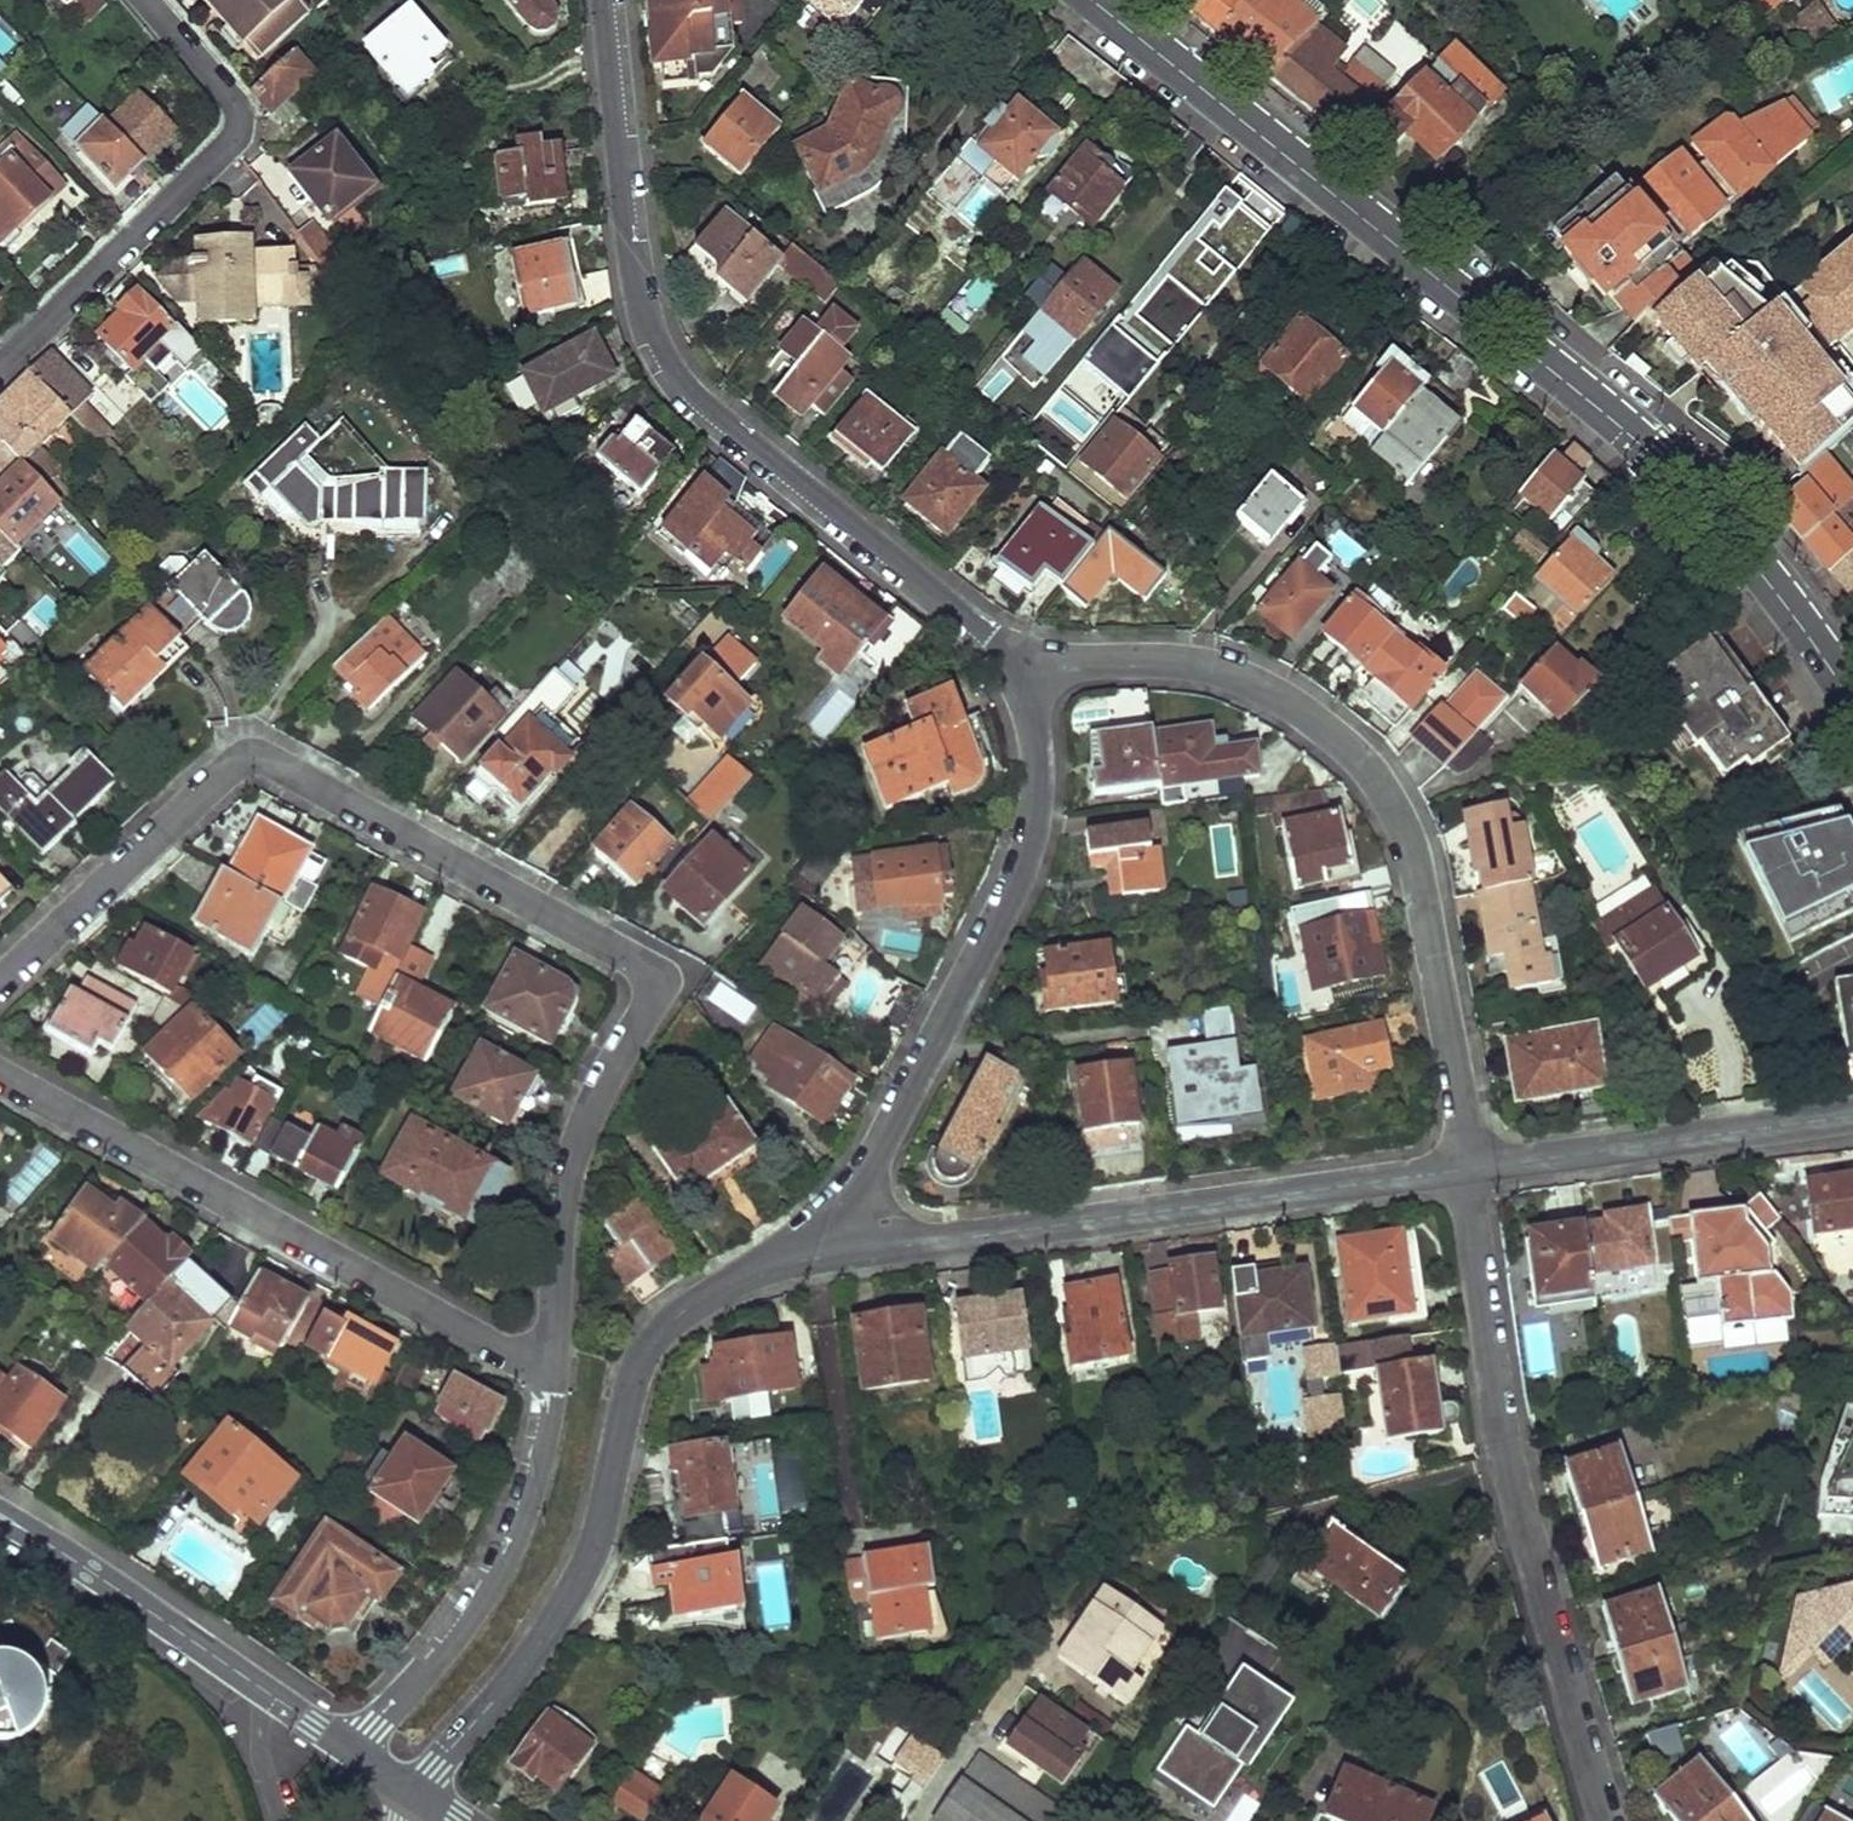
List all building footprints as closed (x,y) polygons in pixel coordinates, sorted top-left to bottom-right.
[(67,8),(75,0),(59,0),(67,8)] [(63,12),(82,32),(107,6),(101,0),(75,0),(67,8),(63,12)] [(191,13),(200,5),(196,0),(180,0),(191,13)] [(200,5),(226,35),(245,55),(256,68),(308,24),(287,0),(196,0),(200,5)] [(532,37),(536,40),(542,41),(546,41),(550,40),(553,38),(556,34),(557,29),(556,24),(554,20),(551,15),(538,0),(501,0),(532,37)] [(662,94),(699,91),(698,85),(712,84),(723,70),(720,47),(734,45),(732,28),(743,27),(740,0),(645,0),(646,2),(653,1),(656,32),(649,32),(654,73),(661,74),(662,94)] [(802,8),(836,38),(870,0),(809,0),(802,8)] [(1245,0),(1184,0),(1190,6),(1219,30),(1245,0)] [(1333,13),(1322,2),(1309,15),(1290,0),(1245,0),(1219,30),(1245,51),(1273,73),(1302,44),(1309,36),(1333,13)] [(1337,13),(1361,37),(1363,35),(1405,77),(1428,55),(1372,0),(1350,0),(1337,13)] [(1835,31),(1818,0),(1801,9),(1817,40),(1835,31)] [(653,1),(646,2),(639,3),(642,33),(649,32),(656,32),(653,1)] [(412,13),(366,48),(407,99),(434,78),(427,68),(444,53),(412,13)] [(18,43),(0,25),(0,51),(5,56),(18,43)] [(226,35),(218,41),(236,63),(245,55),(226,35)] [(1315,55),(1320,45),(1309,36),(1302,44),(1315,55)] [(1070,40),(1046,70),(1109,120),(1134,90),(1102,64),(1070,40)] [(1347,129),(1396,75),(1365,49),(1342,77),(1315,55),(1302,44),(1273,73),(1309,100),(1347,129)] [(720,47),(723,70),(736,56),(734,45),(720,47)] [(1436,159),(1504,96),(1460,48),(1373,133),(1381,141),(1401,124),(1436,159)] [(293,61),(251,96),(267,115),(267,114),(291,95),(309,80),(293,61)] [(821,131),(796,146),(801,154),(796,156),(832,220),(870,197),(882,188),(891,176),(896,165),(898,156),(909,92),(865,86),(826,139),(821,131)] [(304,111),(291,95),(267,114),(267,115),(277,127),(285,127),(304,111)] [(137,100),(108,131),(143,165),(172,136),(137,100)] [(1792,102),(1784,106),(1806,133),(1813,126),(1792,102)] [(741,103),(703,149),(745,183),(783,136),(741,103)] [(1680,296),(1702,277),(1678,248),(1810,138),(1806,133),(1784,106),(1782,103),(1735,126),(1727,116),(1624,195),(1614,181),(1557,229),(1570,245),(1564,249),(1571,259),(1573,256),(1616,291),(1625,283),(1648,302),(1671,286),(1680,296)] [(994,132),(980,150),(997,164),(984,179),(1001,193),(1014,179),(1018,183),(1038,160),(1042,161),(1047,160),(1050,157),(1053,154),(1054,151),(1054,145),(1052,141),(1055,137),(1017,105),(1006,117),(1000,113),(988,128),(994,132)] [(89,112),(61,140),(76,156),(105,127),(89,112)] [(105,127),(76,156),(116,194),(143,165),(108,131),(105,127)] [(16,130),(0,145),(0,156),(5,161),(0,165),(0,247),(1,249),(68,186),(16,130)] [(338,134),(287,174),(330,229),(381,189),(338,134)] [(1189,134),(1166,161),(1181,174),(1203,145),(1189,134)] [(518,158),(499,160),(502,207),(525,205),(525,210),(562,207),(560,181),(595,178),(592,155),(558,158),(558,154),(539,156),(538,146),(517,148),(518,158)] [(1089,148),(1051,195),(1093,231),(1125,194),(1096,168),(1103,159),(1089,148)] [(724,218),(694,254),(722,278),(716,285),(744,309),(780,265),(724,218)] [(313,220),(298,232),(333,276),(348,264),(313,220)] [(196,306),(196,327),(240,326),(239,293),(256,292),(257,310),(312,308),(311,275),(299,275),(299,267),(296,267),(296,249),(255,250),(255,260),(238,260),(238,239),(194,240),(194,258),(178,258),(153,280),(177,306),(196,306)] [(255,250),(255,239),(238,239),(238,260),(255,260),(255,250)] [(564,251),(511,260),(521,319),(609,301),(609,297),(606,275),(569,283),(564,251)] [(1777,305),(1848,388),(1852,384),(1852,252),(1821,278),(1816,272),(1777,305)] [(1079,265),(1039,313),(1074,342),(1114,294),(1079,265)] [(1701,364),(1762,312),(1711,270),(1702,277),(1680,296),(1650,321),(1694,370),(1701,364)] [(806,291),(825,307),(841,288),(829,279),(822,273),(806,291)] [(176,327),(138,288),(114,311),(117,314),(94,336),(130,373),(125,377),(151,404),(170,386),(157,373),(172,358),(185,371),(203,353),(177,326),(176,327)] [(240,326),(257,326),(257,310),(256,292),(239,293),(240,326)] [(1852,421),(1852,412),(1839,396),(1848,388),(1777,305),(1765,315),(1762,312),(1701,364),(1740,410),(1746,404),(1757,412),(1752,416),(1797,470),(1852,421)] [(798,369),(773,399),(800,421),(845,366),(836,359),(856,336),(832,317),(813,339),(802,330),(781,355),(798,369)] [(1299,325),(1262,367),(1306,407),(1344,364),(1299,325)] [(614,330),(521,375),(536,407),(541,404),(553,428),(577,416),(571,403),(593,391),(597,387),(601,381),(603,376),(605,371),(604,366),(603,362),(622,352),(614,330)] [(1446,340),(1423,366),(1436,379),(1460,351),(1446,340)] [(1436,379),(1433,382),(1458,404),(1485,372),(1460,351),(1436,379)] [(47,355),(25,377),(67,419),(80,433),(95,447),(104,439),(77,410),(88,398),(47,355)] [(1634,356),(1627,363),(1644,378),(1651,370),(1634,356)] [(1386,371),(1338,428),(1357,443),(1365,434),(1379,445),(1402,417),(1411,407),(1418,399),(1386,371)] [(0,400),(0,448),(18,466),(19,467),(67,419),(25,377),(0,400)] [(640,389),(617,408),(632,422),(653,406),(641,391),(640,389)] [(1065,390),(1047,411),(1070,430),(1088,410),(1065,390)] [(865,402),(830,445),(866,475),(871,470),(882,479),(912,442),(865,402)] [(1740,410),(1748,419),(1752,416),(1757,412),(1746,404),(1740,410)] [(282,412),(277,406),(261,406),(256,411),(269,424),(279,415),(282,412)] [(1370,455),(1367,459),(1402,489),(1423,464),(1425,467),(1452,434),(1429,415),(1426,419),(1411,407),(1402,417),(1379,445),(1370,455)] [(303,419),(244,476),(260,491),(267,485),(306,522),(309,524),(312,525),(314,523),(315,521),(316,519),(316,518),(315,516),(423,523),(427,474),(382,472),(382,481),(321,478),(299,455),(319,435),(303,419)] [(609,442),(594,460),(640,497),(672,457),(632,422),(614,446),(609,442)] [(1113,430),(1082,468),(1126,504),(1158,468),(1113,430)] [(1379,445),(1365,434),(1357,443),(1370,455),(1379,445)] [(957,443),(905,508),(947,541),(982,497),(972,490),(989,469),(957,443)] [(1549,460),(1516,499),(1548,525),(1563,507),(1578,519),(1611,482),(1591,465),(1570,446),(1555,465),(1549,460)] [(2,485),(0,487),(0,535),(14,549),(58,506),(54,503),(32,480),(19,467),(18,466),(0,448),(0,483),(2,485)] [(1852,498),(1852,485),(1823,451),(1798,471),(1802,480),(1787,494),(1776,504),(1787,518),(1805,539),(1852,498)] [(717,462),(661,533),(710,573),(725,555),(745,571),(759,554),(747,545),(753,538),(721,510),(743,483),(717,462)] [(49,463),(32,480),(54,503),(71,485),(49,463)] [(1266,484),(1231,525),(1263,552),(1298,510),(1266,484)] [(1769,495),(1776,504),(1787,494),(1779,485),(1769,495)] [(1805,539),(1815,552),(1832,571),(1852,552),(1852,498),(1805,539)] [(1042,513),(997,568),(1030,594),(1042,579),(1060,594),(1093,553),(1042,513)] [(1522,529),(1510,542),(1533,564),(1545,551),(1522,529)] [(19,555),(14,549),(0,535),(0,573),(19,555)] [(1093,553),(1060,594),(1085,612),(1110,579),(1143,604),(1162,581),(1107,537),(1093,553)] [(1571,538),(1531,582),(1560,608),(1549,620),(1564,632),(1609,582),(1585,559),(1590,554),(1571,538)] [(1254,590),(1243,604),(1287,643),(1325,597),(1310,584),(1326,565),(1310,551),(1267,601),(1254,590)] [(1832,571),(1852,596),(1852,552),(1832,571)] [(203,560),(150,611),(178,641),(199,622),(212,636),(216,638),(222,640),(227,639),(231,639),(237,636),(243,631),(247,625),(248,619),(248,614),(248,609),(245,604),(203,560)] [(820,576),(783,621),(826,657),(819,665),(839,682),(859,657),(880,673),(918,626),(894,606),(873,633),(834,602),(841,594),(820,576)] [(1560,608),(1531,582),(1521,593),(1549,620),(1560,608)] [(1513,597),(1497,615),(1514,629),(1529,613),(1513,597)] [(1353,600),(1320,638),(1346,661),(1358,671),(1387,639),(1367,622),(1372,616),(1353,600)] [(150,611),(85,672),(123,712),(165,672),(155,663),(178,641),(150,611)] [(421,657),(381,618),(330,668),(352,693),(348,697),(364,713),(418,659),(421,657)] [(18,626),(5,638),(26,660),(39,648),(18,626)] [(1397,648),(1387,639),(1358,671),(1379,689),(1369,701),(1370,714),(1392,733),(1408,714),(1406,712),(1441,671),(1423,655),(1416,663),(1397,647),(1397,648)] [(751,667),(723,641),(665,704),(682,719),(670,732),(684,745),(701,727),(717,741),(745,709),(727,693),(751,667)] [(1703,647),(1646,688),(1692,753),(1697,750),(1720,783),(1740,769),(1746,777),(1784,750),(1747,698),(1740,702),(1703,647)] [(18,668),(0,649),(0,685),(18,668)] [(1551,654),(1518,690),(1559,729),(1598,691),(1577,672),(1573,676),(1551,654)] [(1352,679),(1358,671),(1346,661),(1340,668),(1352,679)] [(452,676),(412,719),(460,762),(500,718),(452,676)] [(546,678),(527,698),(540,710),(560,689),(547,677),(546,678)] [(915,733),(864,751),(884,809),(948,788),(952,799),(965,794),(971,792),(975,787),(978,783),(979,778),(979,772),(978,768),(951,694),(906,709),(915,733)] [(1098,774),(1089,775),(1092,798),(1158,791),(1152,735),(1148,694),(1111,696),(1114,738),(1095,740),(1098,774)] [(540,710),(526,724),(566,761),(579,747),(540,710)] [(1438,713),(1413,743),(1444,769),(1470,740),(1438,713)] [(492,756),(474,776),(494,794),(500,787),(518,803),(548,772),(553,776),(566,761),(526,724),(494,758),(492,756)] [(1208,729),(1152,735),(1158,791),(1160,808),(1250,797),(1249,783),(1258,783),(1254,749),(1223,753),(1211,755),(1210,745),(1208,729)] [(1470,740),(1444,769),(1458,781),(1487,748),(1474,736),(1470,740)] [(1221,744),(1210,745),(1211,755),(1223,753),(1221,744)] [(0,780),(0,812),(39,853),(114,783),(84,751),(69,765),(73,769),(35,804),(7,773),(0,780)] [(728,758),(685,803),(710,825),(751,779),(728,758)] [(628,811),(594,848),(633,883),(667,846),(636,816),(665,783),(654,775),(624,808),(628,811)] [(1319,820),(1315,791),(1268,796),(1274,828),(1279,827),(1291,890),(1323,885),(1321,874),(1348,869),(1343,842),(1338,843),(1333,817),(1319,820)] [(1852,916),(1852,836),(1841,810),(1736,833),(1789,945),(1852,916)] [(1463,820),(1472,872),(1477,871),(1478,882),(1481,896),(1526,889),(1528,888),(1519,835),(1505,837),(1501,813),(1463,820)] [(258,820),(226,872),(231,875),(280,902),(299,912),(311,890),(292,880),(309,849),(308,849),(258,820)] [(1144,828),(1083,835),(1086,860),(1113,856),(1118,900),(1160,895),(1155,851),(1147,853),(1144,828)] [(702,842),(661,892),(702,923),(742,872),(702,842)] [(309,849),(292,880),(311,890),(328,859),(309,849)] [(948,853),(853,861),(856,912),(941,906),(941,895),(951,894),(948,853)] [(1381,869),(1347,876),(1350,898),(1388,891),(1381,871),(1381,869)] [(222,870),(206,897),(215,902),(231,875),(226,872),(222,870)] [(206,897),(191,924),(253,953),(262,937),(280,902),(231,875),(215,902),(206,897)] [(9,890),(0,881),(0,899),(9,890)] [(1481,896),(1477,897),(1489,963),(1502,960),(1510,997),(1550,988),(1546,965),(1542,965),(1526,889),(1481,896)] [(1699,969),(1650,890),(1591,928),(1602,950),(1613,943),(1650,1001),(1699,969)] [(367,893),(340,954),(372,968),(379,951),(397,959),(418,912),(397,902),(396,905),(367,893)] [(1391,898),(1357,904),(1360,921),(1394,914),(1391,898)] [(1294,924),(1337,915),(1334,899),(1291,908),(1294,924)] [(280,902),(262,937),(280,947),(298,912),(299,912),(280,902)] [(801,909),(754,976),(777,992),(785,981),(818,1005),(838,977),(821,964),(839,936),(801,909)] [(1224,927),(1242,924),(1240,912),(1222,914),(1224,927)] [(1360,921),(1299,934),(1310,991),(1379,976),(1373,950),(1366,951),(1360,921)] [(144,927),(120,970),(168,996),(166,1001),(181,1010),(192,999),(173,989),(192,953),(144,927)] [(1046,982),(1039,984),(1043,1011),(1111,1001),(1105,946),(1043,955),(1046,982)] [(394,978),(393,980),(413,990),(428,956),(408,948),(402,961),(394,978)] [(397,959),(379,951),(372,968),(394,978),(402,961),(397,959)] [(512,954),(486,1007),(550,1045),(572,1004),(572,1000),(572,995),(569,989),(567,987),(512,954)] [(67,991),(47,1033),(90,1055),(97,1042),(110,1049),(133,1003),(83,979),(76,995),(67,991)] [(393,980),(369,1032),(425,1062),(449,1017),(414,999),(417,992),(413,990),(393,980)] [(1852,1082),(1852,980),(1833,983),(1847,1082),(1852,1082)] [(706,1000),(745,1023),(756,1004),(718,981),(706,1000)] [(1206,1047),(1166,1052),(1175,1130),(1261,1120),(1255,1072),(1238,1074),(1231,1010),(1202,1013),(1206,1047)] [(187,1012),(141,1054),(188,1102),(232,1060),(187,1012)] [(1379,1027),(1305,1042),(1316,1101),(1364,1092),(1361,1075),(1387,1070),(1379,1027)] [(1594,1033),(1505,1047),(1509,1073),(1516,1072),(1522,1109),(1562,1102),(1564,1101),(1566,1098),(1568,1096),(1571,1090),(1576,1124),(1605,1120),(1600,1083),(1601,1080),(1594,1033)] [(481,1047),(451,1096),(504,1126),(533,1078),(481,1047)] [(799,1048),(772,1089),(820,1122),(834,1106),(857,1121),(870,1097),(799,1048)] [(1132,1063),(1073,1071),(1082,1137),(1141,1129),(1132,1063)] [(934,1161),(933,1164),(933,1168),(933,1171),(934,1174),(937,1178),(941,1180),(945,1182),(949,1183),(952,1183),(954,1182),(957,1181),(960,1179),(962,1177),(964,1174),(976,1153),(981,1156),(994,1131),(988,1127),(1013,1078),(984,1064),(934,1161)] [(221,1092),(195,1117),(249,1145),(275,1095),(251,1083),(247,1090),(233,1084),(227,1095),(221,1092)] [(723,1108),(652,1154),(680,1197),(751,1151),(723,1108)] [(252,1149),(268,1157),(283,1130),(266,1121),(252,1149)] [(409,1126),(381,1176),(474,1226),(501,1175),(409,1126)] [(283,1130),(268,1157),(334,1192),(362,1141),(338,1129),(332,1141),(312,1130),(305,1141),(283,1130)] [(1805,1185),(1812,1236),(1852,1230),(1852,1179),(1805,1185)] [(81,1189),(47,1239),(94,1271),(102,1263),(142,1222),(119,1207),(115,1213),(81,1189)] [(1778,1222),(1758,1195),(1743,1207),(1745,1209),(1763,1233),(1778,1222)] [(638,1207),(604,1229),(616,1249),(607,1254),(638,1308),(639,1307),(661,1291),(649,1270),(669,1258),(638,1207)] [(1763,1233),(1745,1209),(1690,1215),(1693,1242),(1698,1285),(1717,1282),(1723,1329),(1794,1321),(1791,1294),(1773,1276),(1769,1277),(1765,1250),(1772,1245),(1763,1233)] [(1650,1292),(1639,1213),(1583,1219),(1583,1226),(1593,1299),(1650,1292)] [(1693,1242),(1690,1215),(1669,1218),(1672,1244),(1693,1242)] [(142,1222),(102,1263),(144,1305),(164,1284),(187,1259),(169,1240),(164,1246),(142,1222)] [(1583,1226),(1529,1234),(1536,1297),(1542,1296),(1545,1314),(1594,1307),(1593,1299),(1583,1226)] [(1414,1231),(1338,1242),(1349,1317),(1389,1311),(1392,1318),(1426,1314),(1414,1231)] [(1170,1273),(1151,1275),(1163,1348),(1212,1340),(1210,1326),(1219,1324),(1209,1259),(1168,1266),(1170,1273)] [(1303,1271),(1231,1283),(1241,1339),(1312,1328),(1303,1271)] [(257,1272),(227,1326),(250,1338),(253,1332),(279,1346),(307,1299),(257,1272)] [(1114,1282),(1063,1291),(1070,1328),(1079,1326),(1081,1338),(1065,1340),(1070,1368),(1128,1357),(1114,1282)] [(144,1305),(125,1326),(172,1366),(210,1323),(164,1284),(144,1305)] [(1022,1313),(1019,1296),(1005,1298),(1000,1305),(998,1304),(996,1303),(992,1303),(987,1305),(984,1307),(983,1309),(976,1311),(975,1302),(953,1305),(963,1383),(981,1381),(996,1370),(1002,1378),(1030,1374),(1026,1343),(1009,1322),(1022,1313)] [(917,1311),(852,1320),(861,1388),(925,1381),(917,1311)] [(342,1326),(320,1316),(304,1347),(347,1368),(338,1386),(366,1400),(394,1345),(345,1321),(342,1326)] [(279,1346),(253,1332),(250,1338),(276,1352),(279,1346)] [(787,1340),(715,1350),(716,1367),(702,1369),(706,1399),(791,1388),(787,1340)] [(111,1342),(98,1356),(101,1357),(100,1359),(117,1368),(127,1354),(111,1342)] [(1366,1370),(1362,1343),(1337,1347),(1340,1374),(1366,1370)] [(1337,1347),(1307,1351),(1314,1400),(1308,1401),(1312,1434),(1347,1429),(1340,1374),(1337,1347)] [(100,1359),(81,1386),(111,1405),(131,1375),(117,1368),(100,1359)] [(1431,1359),(1374,1368),(1384,1441),(1442,1433),(1431,1359)] [(0,1397),(0,1429),(29,1450),(62,1404),(17,1373),(0,1397)] [(450,1380),(437,1404),(457,1415),(450,1430),(475,1447),(483,1430),(486,1431),(499,1407),(450,1380)] [(1845,1406),(1820,1482),(1818,1516),(1852,1519),(1852,1407),(1845,1406)] [(229,1431),(185,1481),(209,1500),(216,1492),(239,1511),(249,1519),(284,1478),(229,1431)] [(764,1441),(738,1446),(743,1473),(753,1471),(762,1515),(778,1512),(764,1441)] [(724,1442),(669,1449),(671,1468),(667,1468),(673,1513),(685,1511),(687,1526),(708,1523),(707,1516),(734,1511),(729,1469),(736,1467),(732,1445),(725,1445),(724,1442)] [(1618,1444),(1561,1462),(1577,1515),(1635,1498),(1618,1444)] [(372,1493),(360,1511),(390,1529),(399,1514),(416,1525),(448,1474),(402,1445),(390,1465),(378,1458),(360,1486),(372,1493)] [(239,1511),(216,1492),(209,1500),(233,1519),(239,1511)] [(1635,1498),(1577,1515),(1595,1570),(1652,1553),(1635,1498)] [(1359,1542),(1330,1522),(1292,1578),(1310,1591),(1323,1573),(1383,1614),(1411,1573),(1362,1538),(1359,1542)] [(324,1530),(273,1610),(298,1626),(304,1617),(331,1635),(344,1630),(367,1594),(379,1602),(397,1573),(324,1530)] [(931,1548),(846,1561),(852,1602),(874,1598),(881,1640),(933,1632),(928,1591),(938,1589),(931,1548)] [(730,1557),(652,1568),(654,1589),(670,1587),(675,1614),(689,1613),(689,1616),(738,1610),(730,1557)] [(1794,1597),(1777,1674),(1786,1682),(1811,1656),(1825,1663),(1852,1637),(1852,1584),(1794,1597)] [(1657,1588),(1600,1605),(1614,1654),(1671,1637),(1657,1588)] [(1106,1590),(1059,1658),(1129,1707),(1144,1684),(1131,1675),(1163,1629),(1106,1590)] [(656,1605),(623,1609),(626,1625),(659,1630),(656,1605)] [(1671,1637),(1614,1654),(1630,1706),(1686,1687),(1671,1637)] [(50,1639),(38,1658),(60,1672),(72,1653),(50,1639)] [(8,1743),(19,1741),(30,1737),(38,1729),(45,1720),(49,1709),(50,1698),(48,1687),(43,1676),(35,1668),(26,1661),(15,1658),(4,1657),(0,1657),(0,1743),(8,1743)] [(1154,1765),(1207,1803),(1236,1764),(1242,1768),(1291,1701),(1241,1665),(1193,1731),(1184,1725),(1154,1765)] [(1114,1745),(1023,1682),(1005,1708),(1096,1771),(1114,1745)] [(590,1742),(545,1712),(510,1765),(533,1781),(536,1777),(558,1791),(590,1742)] [(999,1724),(934,1819),(936,1820),(1067,1820),(1091,1786),(999,1724)] [(925,1789),(946,1758),(913,1735),(899,1756),(920,1770),(916,1776),(912,1781),(925,1789)] [(920,1770),(899,1756),(895,1762),(916,1776),(920,1770)] [(1653,1798),(1671,1820),(1703,1820),(1730,1799),(1701,1761),(1653,1798)] [(1344,1764),(1322,1813),(1342,1820),(1426,1820),(1424,1820),(1432,1802),(1344,1764)] [(634,1771),(615,1801),(643,1820),(655,1802),(647,1796),(649,1792),(635,1782),(639,1774),(634,1771)] [(662,1790),(639,1774),(635,1782),(649,1792),(647,1796),(655,1802),(662,1790)] [(706,1820),(765,1820),(773,1809),(734,1780),(706,1820)] [(1703,1820),(1748,1820),(1730,1799),(1703,1820)] [(1825,1810),(1818,1820),(1842,1820),(1825,1810)]
